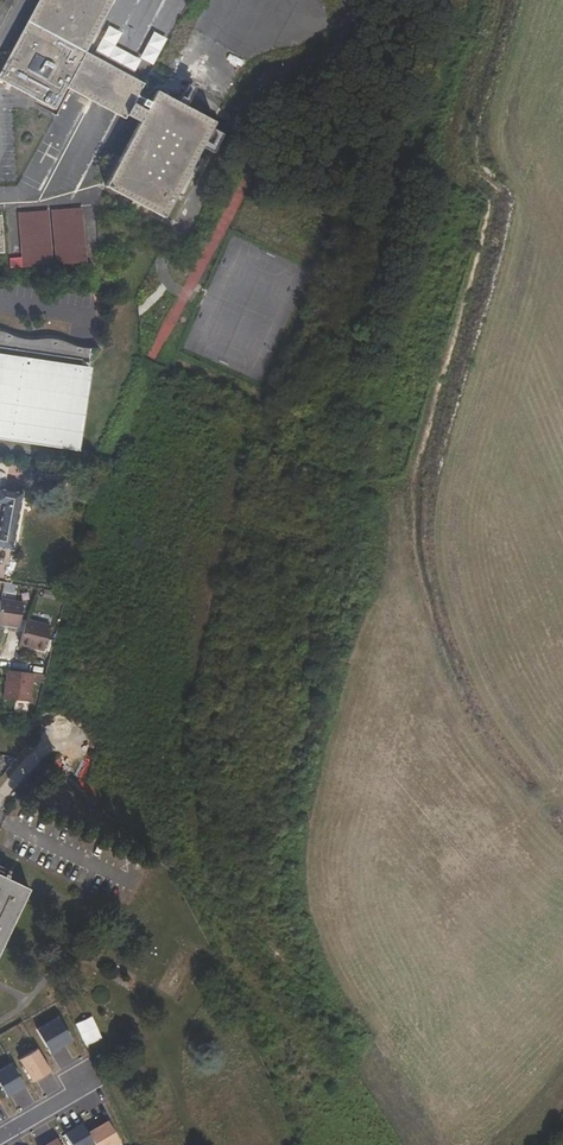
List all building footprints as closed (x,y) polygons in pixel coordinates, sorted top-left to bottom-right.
[(99,61),(130,6),(119,0),(52,0),(5,84),(68,118),(78,99),(134,128),(137,123),(149,130),(113,192),(170,225),(223,132),(167,100),(155,119),(143,112),(154,93),(99,61)] [(28,219),(33,273),(92,271),(88,217),(28,219)] [(11,257),(10,218),(0,219),(0,258),(11,257)] [(82,454),(93,370),(89,370),(91,348),(0,337),(0,444),(82,454)] [(23,494),(0,489),(0,504),(3,505),(0,519),(0,548),(12,551),(23,494)] [(23,603),(0,599),(0,602),(0,624),(20,627),(23,603)] [(44,651),(50,626),(26,619),(20,644),(44,651)] [(3,698),(29,702),(33,673),(7,670),(3,698)] [(0,866),(0,874),(7,877),(10,870),(0,866)] [(7,877),(0,874),(0,949),(29,888),(7,877)] [(60,1018),(39,1029),(52,1054),(74,1042),(60,1018)] [(38,1049),(21,1059),(34,1082),(51,1073),(38,1049)] [(0,1070),(0,1079),(9,1096),(26,1087),(13,1063),(0,1070)] [(89,1133),(96,1144),(123,1144),(109,1121),(89,1133)] [(66,1134),(72,1144),(96,1144),(89,1133),(83,1124),(66,1134)]
